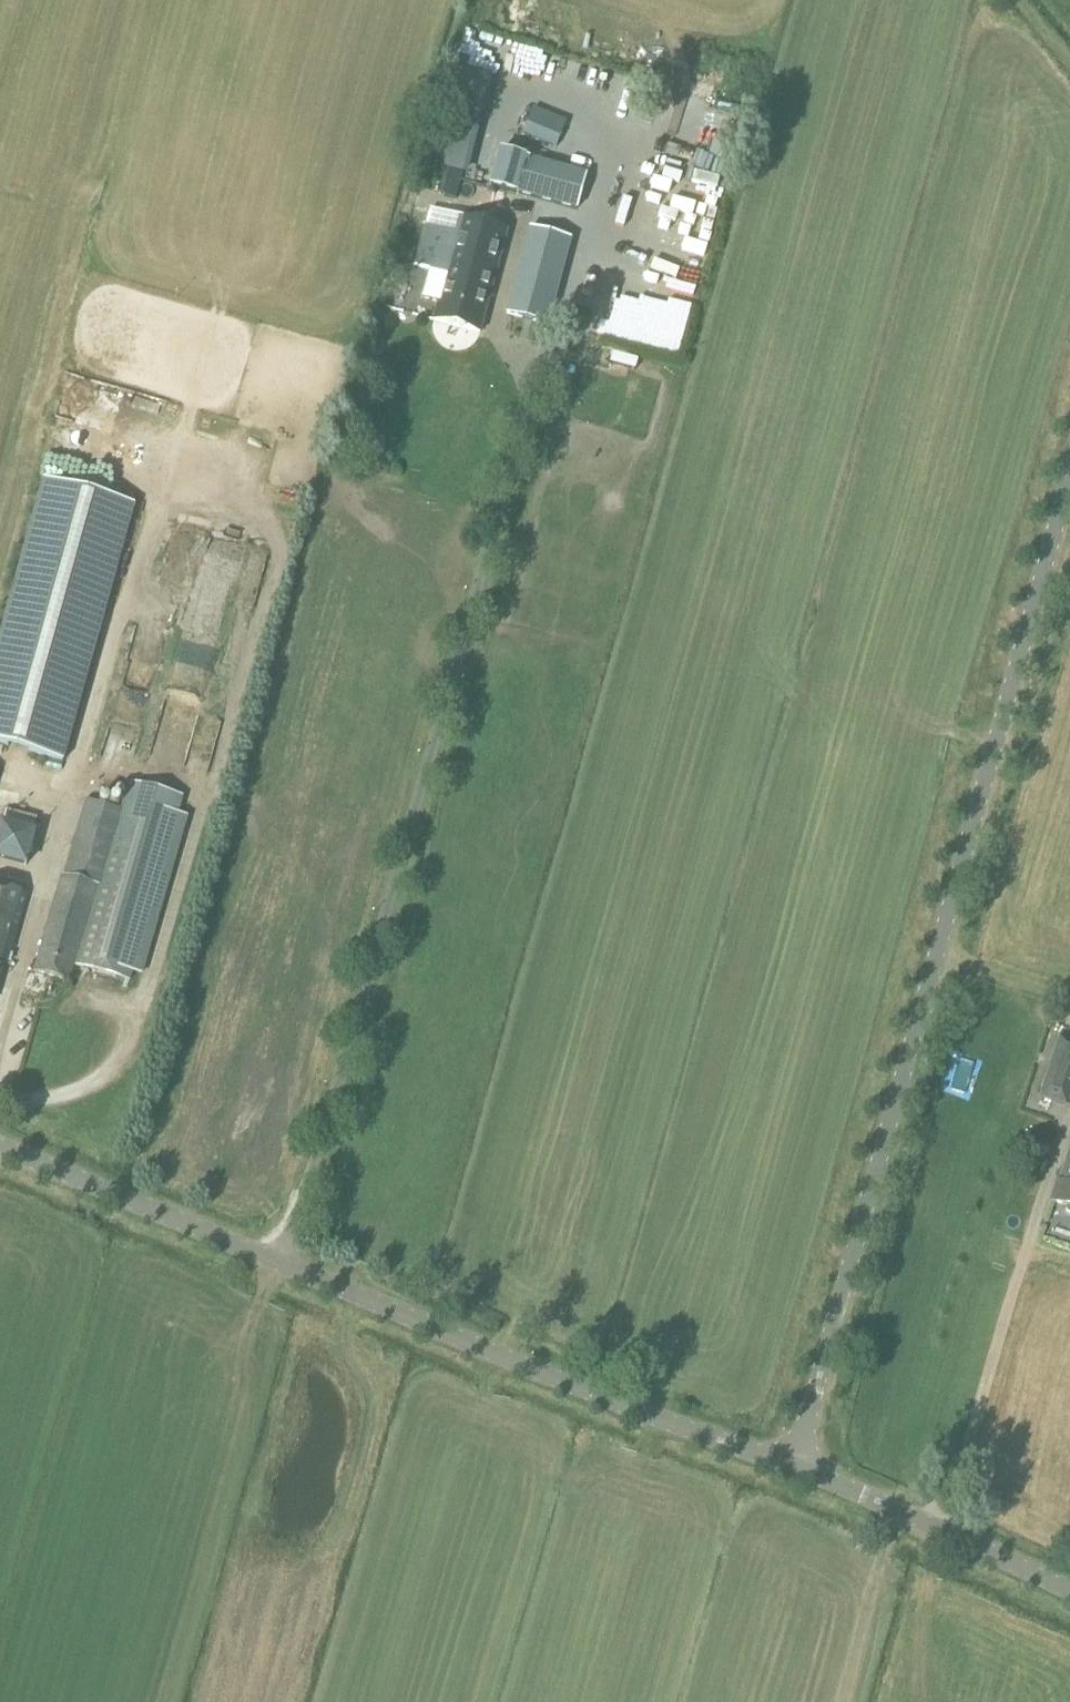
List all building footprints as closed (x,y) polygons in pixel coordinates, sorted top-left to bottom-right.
[(557,148),(567,120),(534,108),(523,135),(557,148)] [(499,153),(490,187),(580,211),(589,177),(499,153)] [(464,174),(446,170),(440,195),(457,199),(464,174)] [(445,272),(437,301),(432,318),(478,331),(506,230),(430,209),(415,264),(445,272)] [(506,313),(547,324),(570,239),(530,228),(506,313)] [(639,355),(613,347),(612,352),(609,362),(635,369),(638,360),(639,355)] [(43,479),(0,633),(0,743),(62,761),(133,504),(43,479)] [(62,876),(34,970),(73,982),(77,966),(131,982),(133,972),(143,975),(189,816),(180,813),(184,796),(178,794),(131,781),(127,795),(123,811),(115,838),(77,828),(68,861),(105,871),(100,887),(63,876),(62,876)] [(30,832),(4,825),(3,825),(2,827),(0,836),(0,858),(24,864),(26,865),(26,863),(33,838),(34,835),(34,833),(32,833),(30,832)] [(0,886),(0,972),(3,962),(5,963),(25,893),(0,886)] [(1060,1037),(1041,1098),(1067,1106),(1069,1096),(1069,1040),(1060,1037)] [(1062,1169),(1060,1168),(1056,1179),(1059,1180),(1057,1183),(1055,1183),(1049,1202),(1065,1207),(1064,1211),(1067,1214),(1069,1215),(1069,1145),(1062,1169)]
